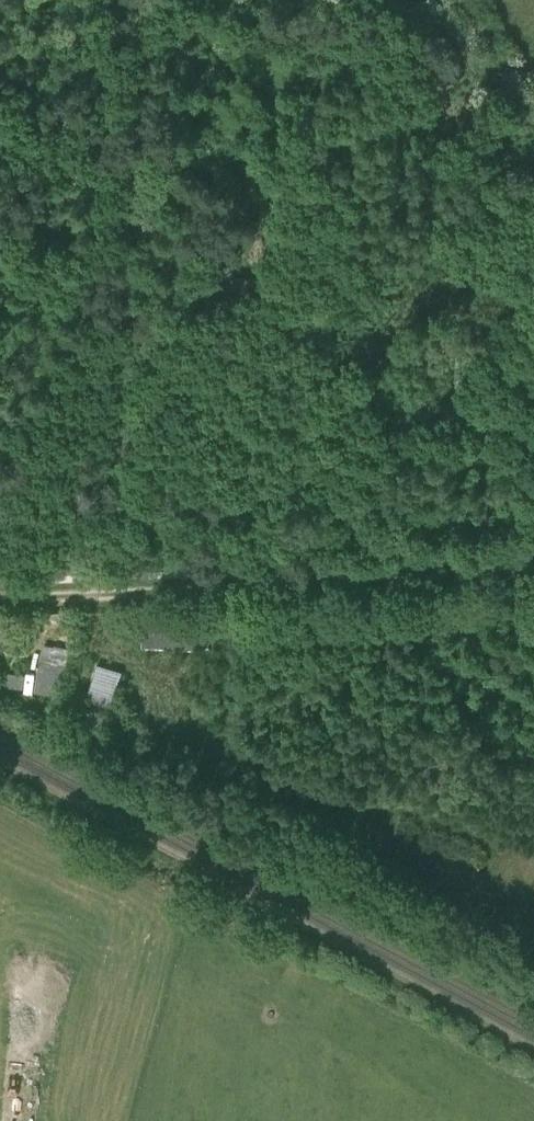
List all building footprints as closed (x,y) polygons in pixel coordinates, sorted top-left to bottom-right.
[(60,698),(75,640),(57,635),(54,646),(44,643),(31,691),(60,698)] [(85,697),(111,705),(122,669),(96,662),(85,697)]
